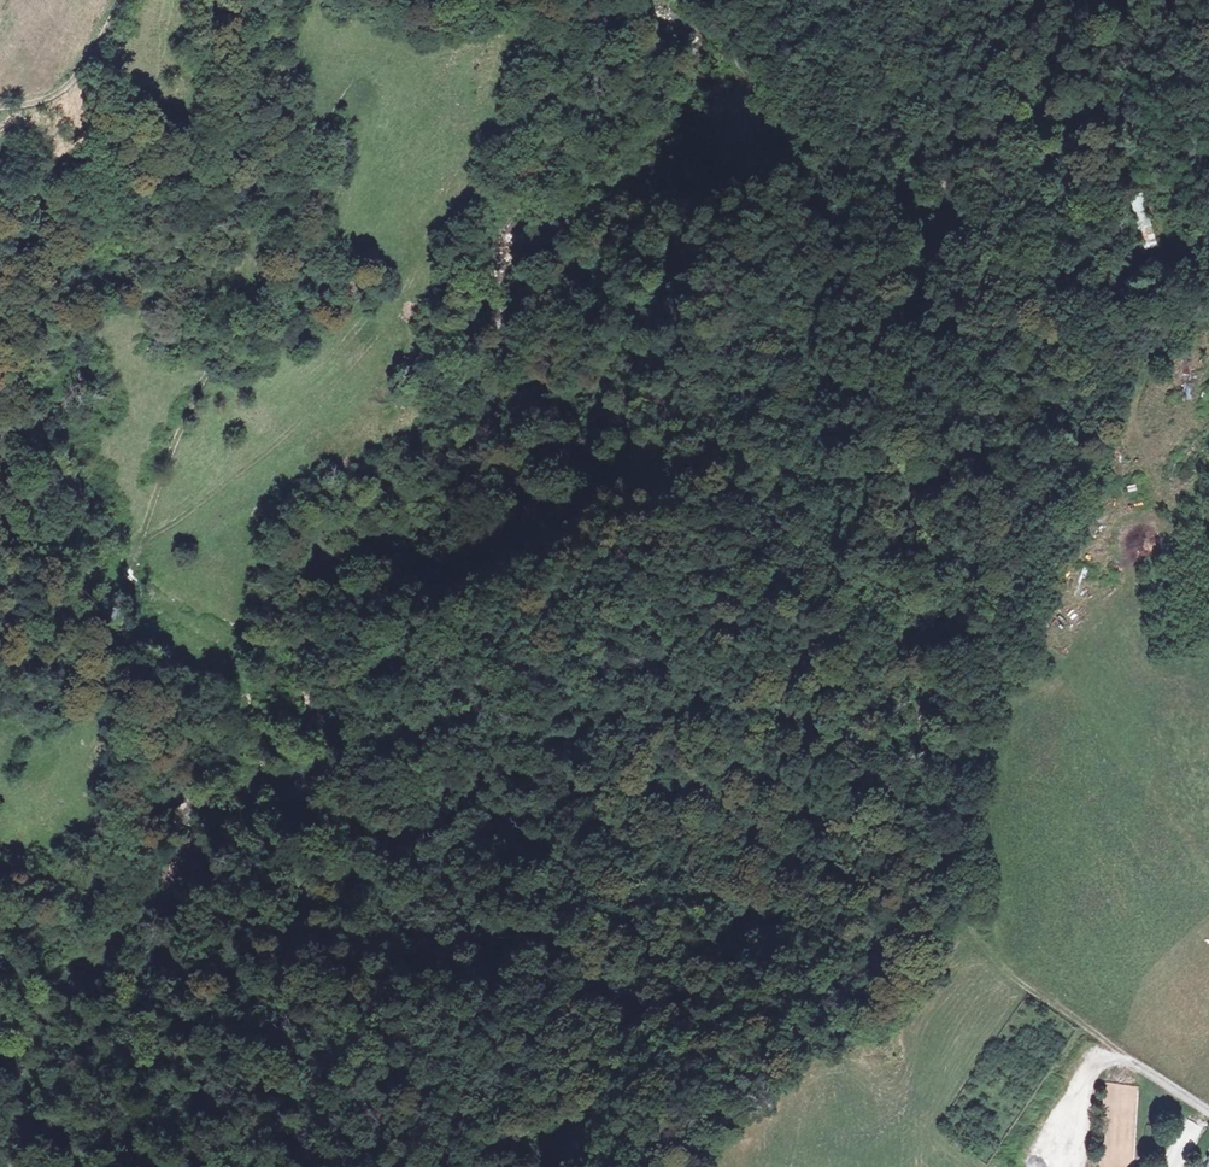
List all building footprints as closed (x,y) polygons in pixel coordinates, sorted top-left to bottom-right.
[(1143,193),(1130,197),(1140,234),(1153,231),(1143,193)] [(1101,1166),(1136,1166),(1135,1083),(1100,1084),(1101,1166)]
